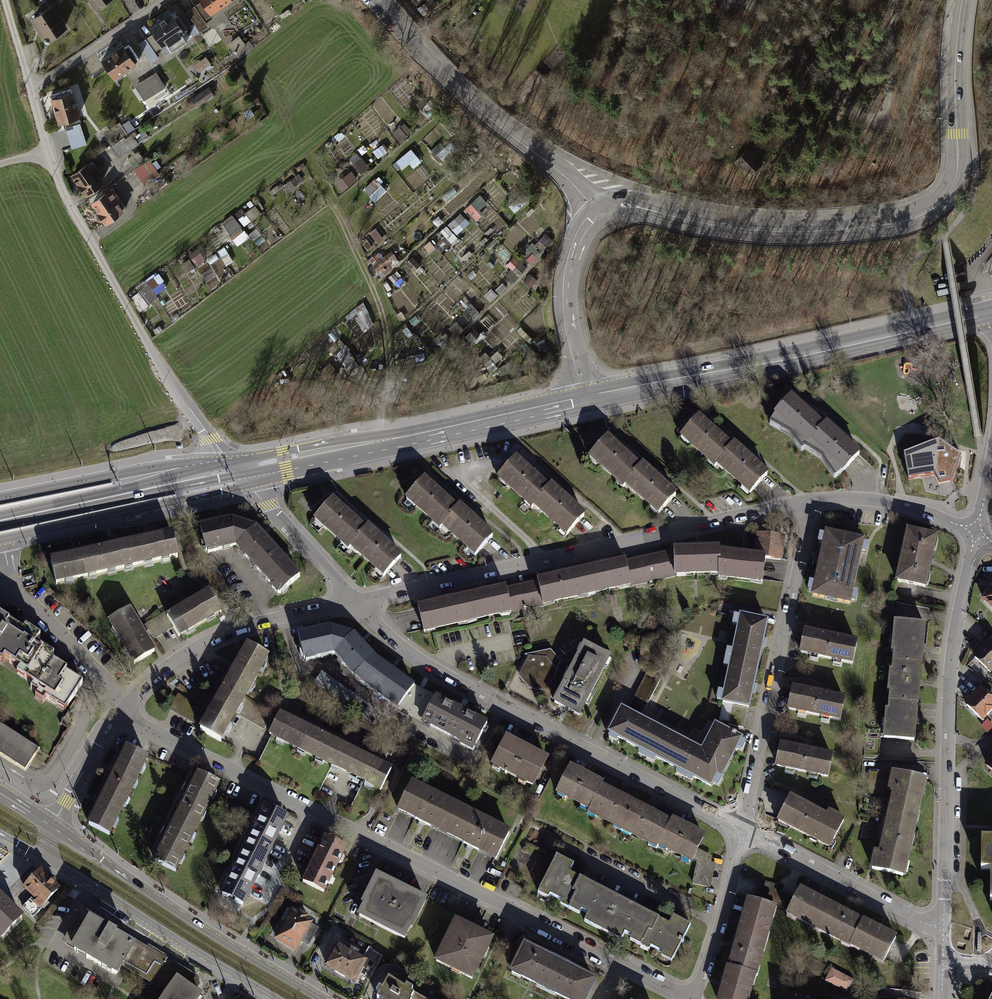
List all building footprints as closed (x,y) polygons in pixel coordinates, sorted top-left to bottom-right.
[(211,12),(228,0),(203,0),(211,12)] [(68,29),(50,4),(31,18),(48,43),(68,29)] [(172,10),(147,26),(159,44),(183,28),(172,10)] [(245,43),(238,35),(227,43),(235,53),(236,53),(240,59),(255,48),(249,40),(245,43)] [(125,43),(101,60),(114,77),(137,60),(125,43)] [(211,64),(206,56),(194,64),(199,72),(211,64)] [(154,72),(135,86),(145,99),(164,85),(154,72)] [(191,98),(196,106),(214,94),(209,86),(191,98)] [(70,88),(49,94),(57,122),(78,116),(70,88)] [(421,109),(428,117),(438,108),(431,99),(421,109)] [(243,112),(247,119),(255,114),(250,107),(243,112)] [(228,121),(232,126),(238,122),(234,117),(228,121)] [(110,147),(118,158),(142,141),(135,130),(132,132),(131,131),(135,128),(129,119),(121,124),(119,121),(103,133),(111,144),(113,146),(110,147)] [(65,127),(72,148),(86,144),(79,123),(65,127)] [(391,132),(400,143),(408,136),(407,135),(412,131),(405,123),(400,127),(399,126),(391,132)] [(209,134),(213,139),(228,129),(224,124),(209,134)] [(379,145),(376,140),(369,144),(373,150),(379,145)] [(384,143),(373,151),(378,158),(389,150),(384,143)] [(747,149),(733,163),(748,178),(762,164),(747,149)] [(134,169),(145,186),(160,175),(149,158),(145,161),(138,151),(128,158),(135,168),(134,169)] [(357,158),(352,162),(362,176),(367,171),(357,158)] [(92,163),(71,175),(83,195),(103,183),(92,163)] [(351,170),(334,183),(341,192),(358,180),(351,170)] [(299,173),(281,186),(286,193),(304,180),(299,173)] [(375,178),(362,190),(368,197),(370,195),(375,199),(383,191),(378,187),(381,184),(375,178)] [(269,191),(273,195),(280,189),(277,185),(269,191)] [(509,206),(515,212),(520,208),(521,209),(526,205),(525,204),(528,201),(530,202),(536,196),(535,195),(536,194),(529,187),(509,206)] [(125,210),(112,190),(90,205),(103,224),(125,210)] [(439,196),(447,203),(453,197),(446,190),(439,196)] [(141,198),(144,202),(147,199),(148,200),(153,197),(150,193),(147,196),(146,195),(141,198)] [(466,213),(467,212),(475,220),(474,221),(477,226),(479,224),(476,220),(484,214),(479,209),(487,202),(480,194),(464,208),(465,209),(463,210),(466,213)] [(255,205),(245,212),(241,208),(234,213),(244,226),(251,221),(262,214),(255,205)] [(534,211),(532,208),(525,213),(528,216),(534,211)] [(470,223),(461,213),(448,224),(457,234),(470,223)] [(223,225),(238,245),(248,237),(241,227),(242,226),(234,216),(233,216),(232,214),(220,223),(222,226),(223,225)] [(440,216),(435,221),(438,225),(444,221),(440,216)] [(445,249),(447,252),(450,249),(448,247),(458,238),(446,225),(440,231),(444,235),(434,244),(435,246),(443,254),(445,252),(444,250),(445,249)] [(491,227),(485,232),(487,235),(493,230),(491,227)] [(249,234),(253,240),(261,234),(257,228),(249,234)] [(370,232),(378,243),(384,239),(375,228),(370,232)] [(535,244),(542,252),(553,240),(545,233),(539,240),(535,244)] [(262,235),(254,241),(258,246),(266,240),(262,235)] [(488,240),(485,236),(479,241),(482,245),(488,240)] [(362,243),(367,251),(373,247),(368,240),(362,243)] [(424,251),(427,255),(436,248),(429,241),(423,246),(426,249),(424,251)] [(528,261),(531,264),(541,253),(528,241),(519,251),(522,255),(521,256),(527,261),(528,261)] [(216,251),(226,266),(234,261),(224,246),(216,251)] [(458,253),(464,260),(472,253),(467,246),(458,253)] [(188,255),(197,266),(206,259),(197,248),(188,255)] [(376,273),(380,278),(400,261),(396,257),(396,256),(391,250),(386,255),(381,249),(369,259),(373,265),(372,266),(377,272),(376,273)] [(216,254),(207,259),(211,264),(219,258),(216,254)] [(405,263),(413,272),(421,265),(412,256),(405,263)] [(505,274),(514,282),(527,268),(520,261),(518,263),(512,257),(505,264),(510,268),(505,274)] [(180,265),(186,273),(190,270),(191,272),(195,269),(194,268),(195,267),(189,259),(180,265)] [(389,277),(394,283),(400,279),(394,272),(389,277)] [(522,281),(529,288),(537,280),(531,273),(522,281)] [(138,301),(143,308),(158,298),(156,294),(165,288),(156,274),(147,280),(146,279),(143,281),(145,284),(144,285),(145,286),(137,292),(142,299),(138,301)] [(958,284),(972,281),(970,275),(956,278),(958,284)] [(502,282),(495,289),(500,294),(507,287),(502,282)] [(483,295),(490,302),(498,295),(491,287),(483,295)] [(951,295),(950,289),(937,292),(938,298),(951,295)] [(961,298),(969,296),(967,289),(960,291),(961,298)] [(473,320),(481,313),(471,302),(467,305),(461,299),(459,301),(465,307),(463,309),(473,320)] [(355,308),(366,330),(374,326),(363,304),(355,308)] [(511,310),(520,319),(524,315),(515,307),(511,310)] [(409,321),(414,326),(420,321),(415,316),(409,321)] [(465,330),(456,321),(448,329),(458,338),(465,330)] [(153,331),(153,330),(155,332),(153,334),(155,336),(163,330),(159,325),(155,328),(152,324),(149,326),(153,331)] [(474,327),(465,336),(475,346),(482,338),(483,339),(486,336),(485,334),(486,333),(483,330),(480,333),(474,327)] [(327,334),(334,342),(338,338),(332,331),(327,334)] [(438,343),(443,348),(447,344),(446,342),(451,338),(445,331),(439,337),(442,340),(438,343)] [(525,338),(530,344),(536,339),(530,333),(525,338)] [(548,347),(543,336),(538,338),(540,341),(536,342),(539,351),(548,347)] [(320,344),(325,351),(332,345),(326,339),(320,344)] [(355,357),(349,350),(350,349),(346,343),(345,344),(341,339),(338,342),(339,343),(342,348),(334,355),(339,361),(337,363),(340,367),(343,364),(349,372),(359,364),(354,358),(355,357)] [(481,359),(488,369),(495,364),(488,354),(481,359)] [(358,358),(362,366),(367,363),(363,355),(358,358)] [(340,373),(330,362),(318,373),(328,384),(340,373)] [(807,411),(791,396),(773,417),(770,426),(789,437),(801,453),(804,451),(821,461),(834,481),(842,474),(844,475),(860,456),(841,439),(825,424),(823,426),(807,411)] [(718,432),(700,415),(682,436),(747,492),(764,473),(745,456),(718,432)] [(625,453),(607,436),(589,456),(658,516),(675,497),(655,479),(625,453)] [(941,444),(905,456),(910,481),(937,478),(941,485),(947,483),(954,481),(962,457),(957,455),(941,444)] [(538,477),(516,459),(498,480),(567,537),(584,517),(564,499),(538,477)] [(444,499),(423,481),(406,501),(474,558),(491,538),(469,519),(444,499)] [(352,515),(334,499),(314,521),(349,553),(351,551),(384,580),(404,557),(384,539),(370,526),(368,529),(352,515)] [(216,520),(197,525),(206,552),(232,546),(280,593),(299,576),(287,562),(264,536),(253,523),(230,516),(216,520)] [(937,536),(907,529),(895,581),(925,588),(937,536)] [(864,539),(825,531),(811,596),(851,604),(864,539)] [(78,554),(50,560),(57,586),(177,558),(170,532),(155,536),(114,545),(78,554)] [(757,533),(755,555),(769,557),(768,560),(783,562),(786,536),(772,534),(757,533)] [(675,549),(675,551),(676,578),(720,577),(722,551),(722,547),(675,549)] [(675,551),(625,561),(631,588),(676,578),(675,551)] [(768,560),(769,557),(755,555),(722,551),(720,577),(720,581),(765,586),(768,560)] [(537,579),(537,581),(543,607),(543,609),(631,589),(631,588),(625,561),(625,559),(600,565),(556,575),(537,579)] [(543,607),(537,581),(506,588),(512,614),(543,607)] [(436,602),(416,607),(423,636),(513,616),(512,614),(506,588),(505,587),(479,593),(436,602)] [(209,589),(167,612),(180,635),(222,612),(209,589)] [(983,600),(991,609),(991,592),(983,600)] [(153,652),(130,613),(111,625),(134,663),(153,652)] [(768,623),(741,617),(722,704),(723,705),(748,710),(750,710),(757,676),(763,648),(768,623)] [(1,661),(4,657),(17,666),(15,669),(31,680),(27,686),(64,710),(84,680),(49,658),(53,652),(36,641),(38,637),(28,631),(13,621),(10,624),(5,621),(0,618),(0,660),(1,661)] [(927,625),(894,622),(891,651),(894,651),(892,670),(889,669),(887,692),(890,692),(888,708),(886,708),(882,741),(915,744),(918,719),(921,684),(924,654),(927,625)] [(401,711),(416,687),(403,679),(378,660),(362,641),(356,635),(331,628),(316,631),(299,635),(305,665),(334,659),(353,680),(399,713),(401,711)] [(858,642),(804,630),(799,653),(853,665),(858,642)] [(975,655),(991,671),(991,639),(991,638),(975,655)] [(268,656),(241,642),(231,661),(212,697),(203,712),(193,730),(224,743),(268,656)] [(612,660),(585,645),(564,684),(554,704),(553,706),(580,721),(612,660)] [(546,659),(529,657),(519,677),(525,684),(530,690),(546,692),(550,684),(553,678),(561,662),(554,654),(546,659)] [(649,672),(630,711),(643,717),(662,679),(649,672)] [(564,684),(553,678),(550,684),(561,690),(564,684)] [(420,689),(416,687),(401,711),(409,714),(408,716),(423,723),(436,697),(420,689)] [(967,704),(983,720),(991,711),(991,696),(983,687),(967,704)] [(845,698),(792,688),(788,710),(840,720),(845,698)] [(423,723),(421,726),(454,743),(453,746),(474,756),(490,724),(465,712),(436,697),(423,723)] [(748,710),(723,705),(720,719),(730,721),(730,724),(744,727),(748,710)] [(703,753),(622,711),(610,735),(712,789),(718,777),(723,780),(743,742),(717,728),(708,744),(703,753)] [(381,791),(390,768),(379,762),(342,744),(296,722),(277,712),(267,734),(381,791)] [(982,725),(989,733),(991,730),(991,722),(989,718),(982,725)] [(24,770),(38,748),(0,724),(0,755),(24,770)] [(553,760),(509,736),(492,769),(536,792),(553,760)] [(85,823),(107,834),(146,756),(124,745),(114,766),(95,803),(85,823)] [(834,756),(780,745),(775,768),(829,779),(834,756)] [(587,774),(571,766),(556,794),(588,811),(586,815),(656,852),(658,848),(692,866),(694,863),(699,852),(707,838),(692,830),(672,820),(671,821),(655,813),(623,796),(604,786),(605,784),(587,774)] [(152,861),(174,872),(218,782),(196,771),(181,802),(163,838),(152,861)] [(927,781),(892,773),(887,792),(891,792),(878,851),(874,850),(870,869),(905,877),(927,781)] [(511,827),(411,781),(397,809),(413,817),(469,845),(497,858),(511,827)] [(826,814),(790,796),(776,823),(830,850),(846,819),(828,810),(826,814)] [(219,895),(242,906),(285,817),(263,806),(250,831),(230,872),(219,895)] [(300,881),(323,893),(346,847),(323,836),(300,881)] [(982,837),(982,867),(991,867),(991,899),(991,837),(982,837)] [(714,860),(699,852),(694,863),(698,865),(693,887),(712,891),(716,867),(713,865),(714,860)] [(572,863),(555,856),(536,892),(546,897),(548,892),(559,898),(557,902),(578,913),(579,910),(585,912),(580,921),(618,940),(623,931),(629,935),(628,937),(647,947),(649,943),(664,951),(662,954),(671,959),(690,923),(672,914),(668,922),(654,915),(618,897),(578,877),(567,872),(572,863)] [(34,899),(44,908),(59,892),(39,873),(23,889),(34,899)] [(405,939),(425,898),(376,874),(355,914),(405,939)] [(818,897),(800,888),(787,915),(883,963),(897,936),(879,927),(856,916),(818,897)] [(4,941),(25,918),(0,895),(0,938),(4,941)] [(34,919),(44,908),(34,899),(24,910),(34,919)] [(746,901),(741,917),(731,950),(721,985),(717,998),(749,998),(775,909),(746,901)] [(151,949),(82,909),(66,935),(73,939),(85,917),(134,945),(121,967),(164,992),(176,976),(196,990),(200,984),(198,976),(158,953),(151,949)] [(275,942),(294,952),(310,921),(291,911),(275,942)] [(67,949),(115,977),(121,967),(134,945),(85,917),(73,939),(67,949)] [(455,919),(434,961),(471,980),(493,939),(475,930),(455,919)] [(336,944),(324,965),(354,982),(366,962),(336,944)] [(510,972),(566,998),(586,998),(596,979),(579,972),(540,953),(523,944),(510,972)] [(370,947),(365,958),(379,964),(383,954),(370,947)] [(847,991),(854,979),(834,968),(827,981),(847,991)] [(201,993),(196,990),(176,976),(164,992),(159,998),(197,998),(201,993)] [(407,998),(406,998),(409,992),(407,990),(408,987),(403,984),(401,986),(384,977),(373,997),(376,998),(407,998)]
